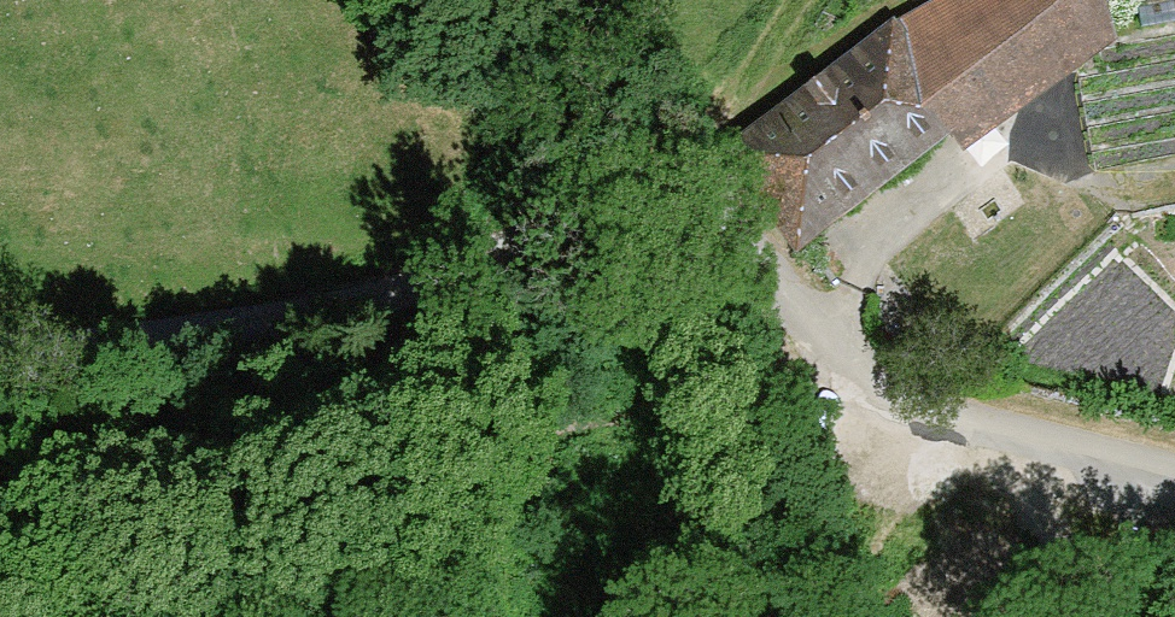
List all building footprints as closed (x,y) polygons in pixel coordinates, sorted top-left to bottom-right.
[(1090,0),(956,0),(907,35),(890,15),(732,136),(797,248),(943,121),(964,149),(1116,43),(1090,0)]
